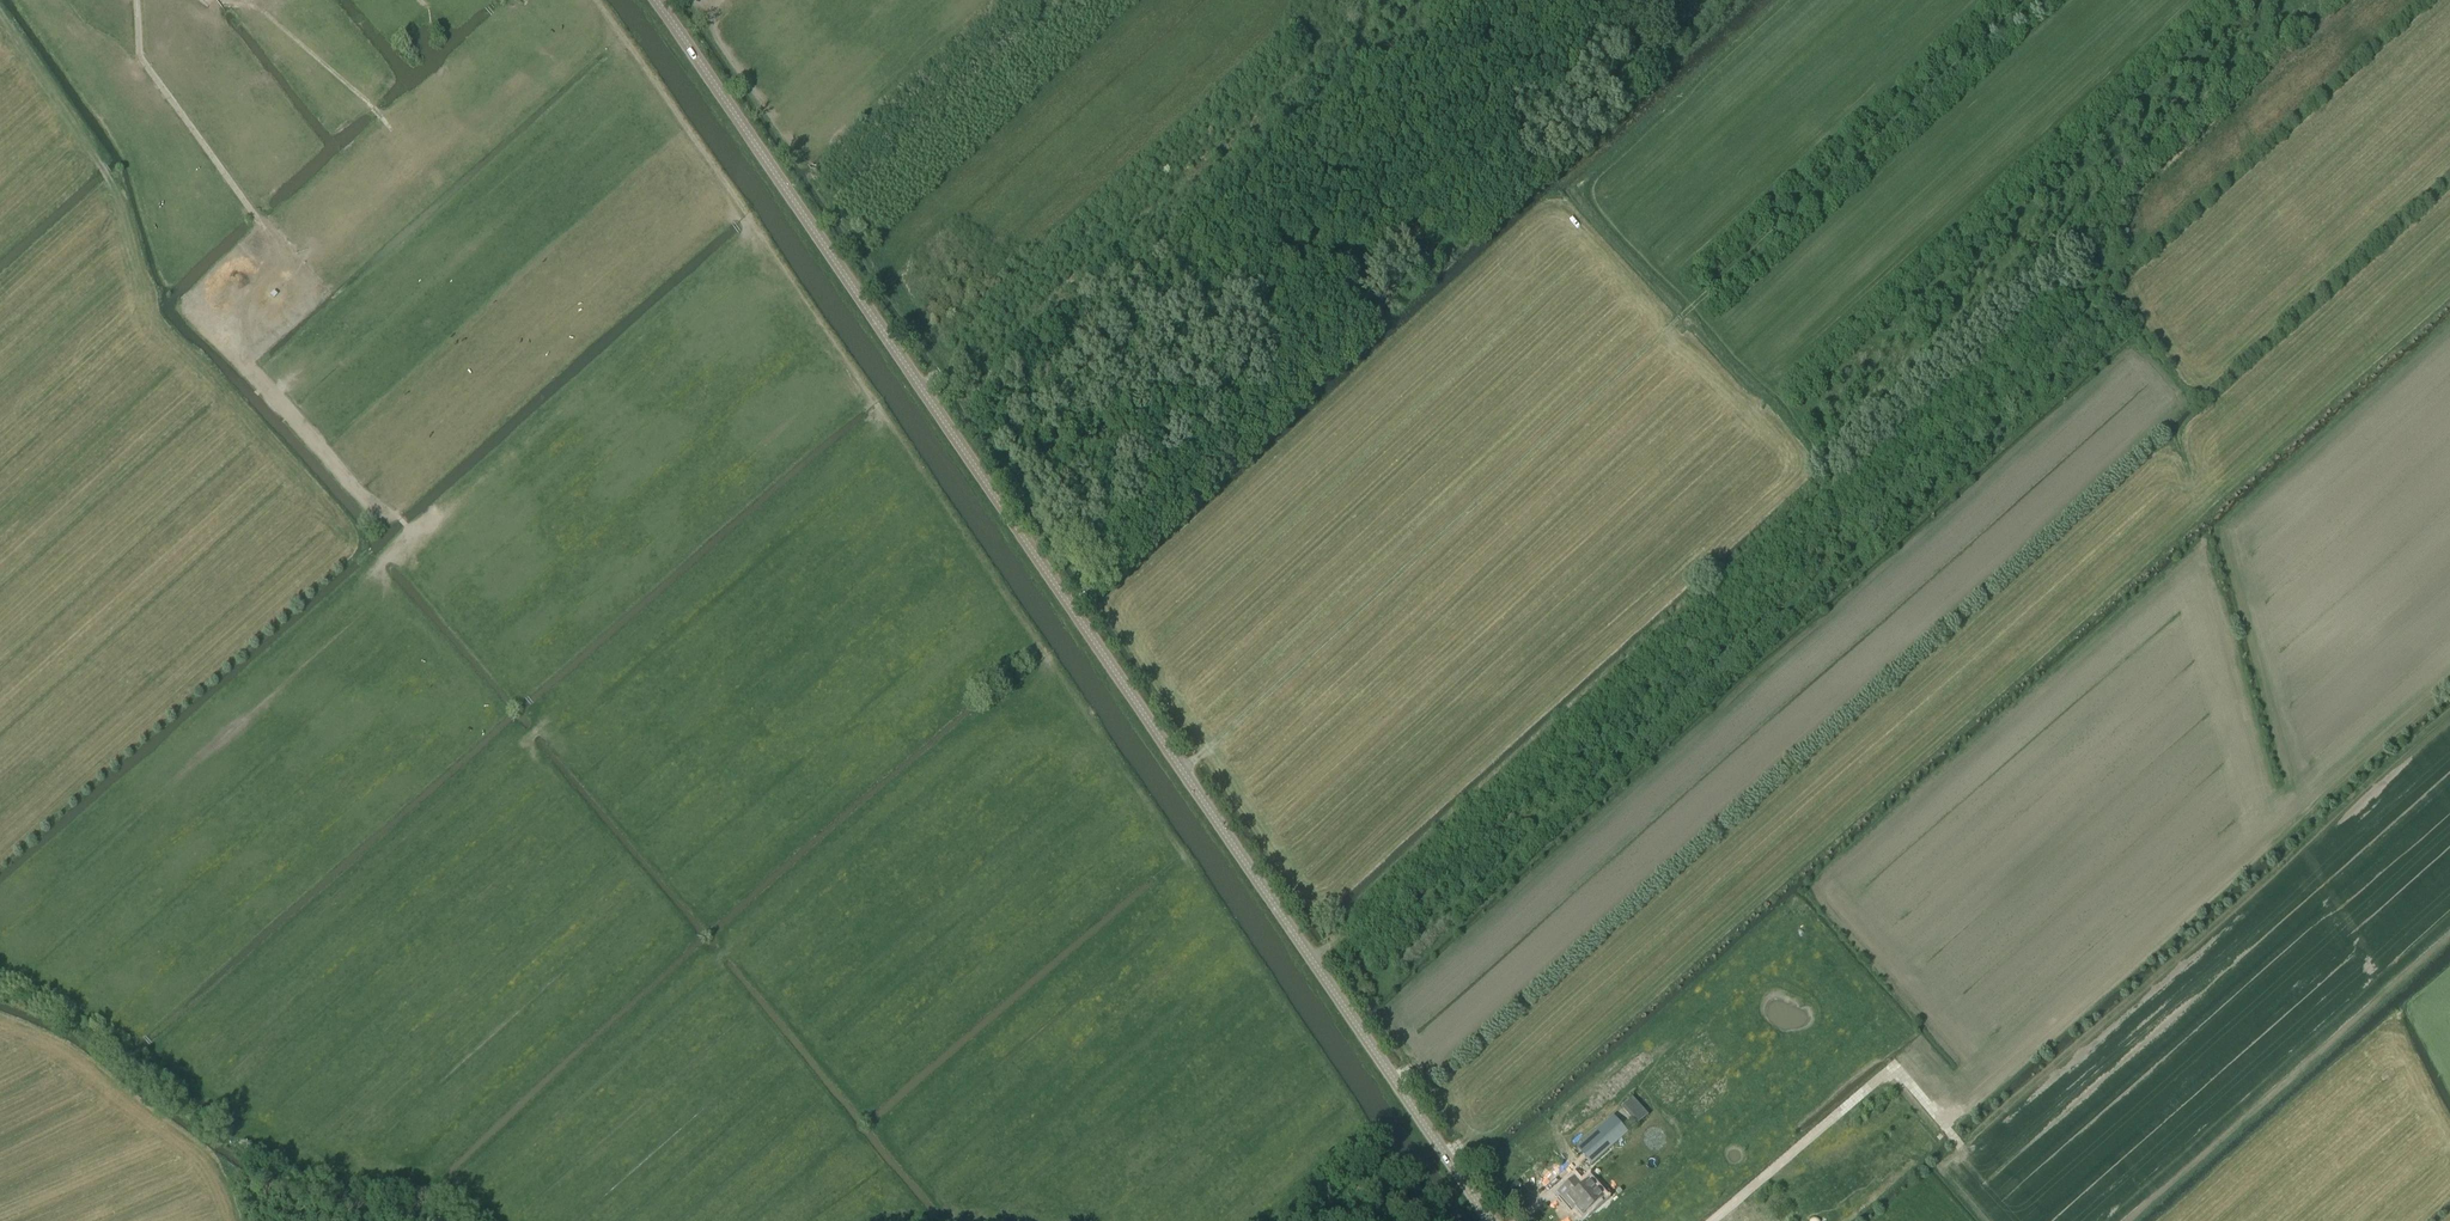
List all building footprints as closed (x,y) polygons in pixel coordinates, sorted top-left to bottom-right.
[(1637,1126),(1649,1115),(1633,1097),(1621,1108),(1637,1126)] [(1592,1164),(1628,1132),(1613,1115),(1577,1148),(1592,1164)] [(1579,1185),(1573,1179),(1558,1192),(1568,1204),(1571,1202),(1581,1214),(1594,1203),(1582,1190),(1585,1187),(1581,1183),(1579,1185)]
